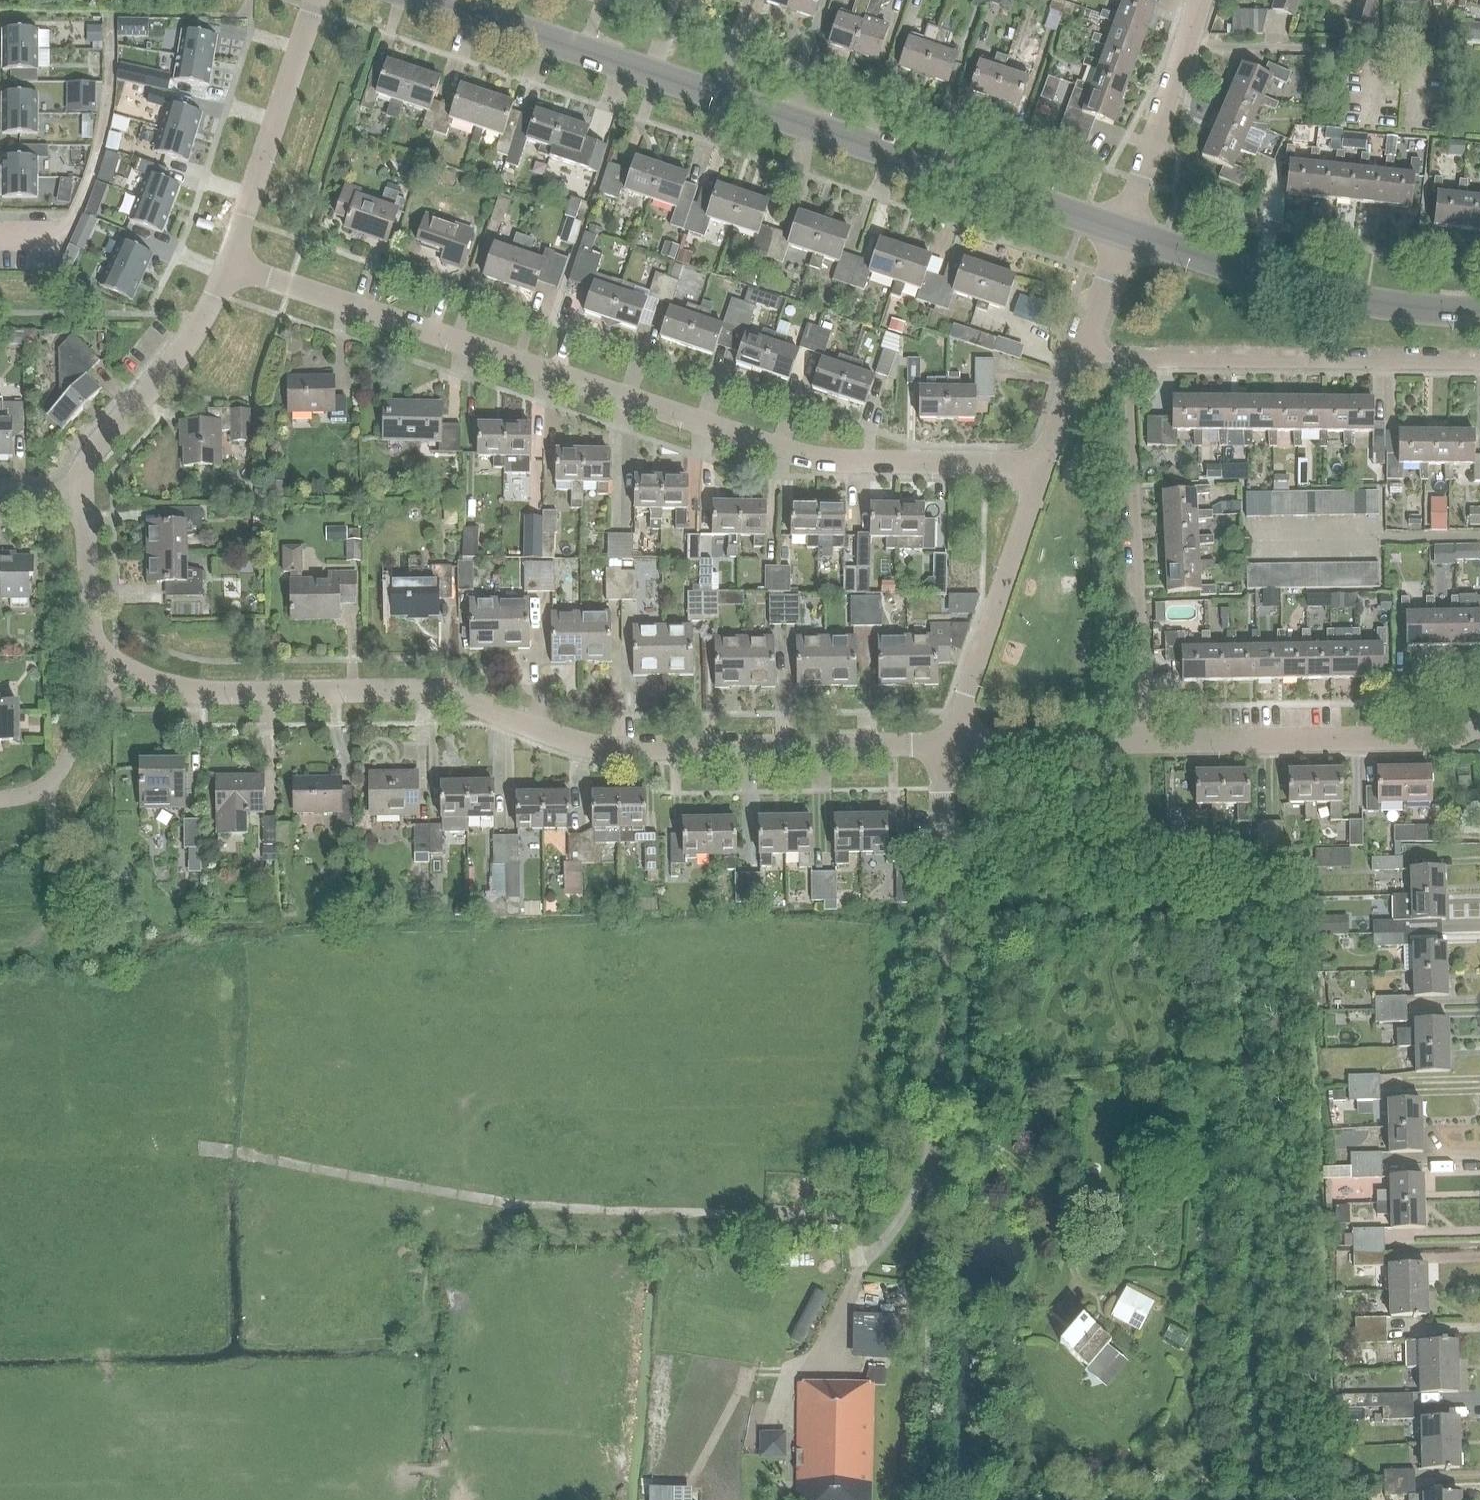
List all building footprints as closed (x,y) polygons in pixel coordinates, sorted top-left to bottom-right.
[(792,0),(766,0),(765,2),(788,10),(792,0)] [(788,10),(812,17),(817,0),(792,0),(788,10)] [(855,51),(871,0),(856,0),(851,15),(840,11),(830,43),(855,51)] [(855,51),(876,58),(887,26),(874,22),(879,9),(889,5),(891,0),(871,0),(855,51)] [(1063,0),(1052,0),(1049,8),(1060,12),(1063,0)] [(1117,15),(1116,19),(1146,30),(1155,6),(1139,0),(1122,0),(1117,15)] [(1271,10),(1292,17),(1298,0),(1275,0),(1271,10)] [(1350,23),(1366,28),(1375,0),(1358,0),(1350,23)] [(1459,8),(1466,8),(1467,0),(1458,0),(1459,8)] [(1062,14),(1065,15),(1071,17),(1074,6),(1065,3),(1062,13),(1062,14)] [(1240,10),(1239,34),(1266,34),(1266,11),(1240,10)] [(1117,15),(1102,11),(1100,17),(1114,22),(1108,38),(1107,43),(1138,54),(1146,30),(1116,19),(1117,15)] [(118,20),(118,36),(137,36),(137,21),(118,20)] [(1460,23),(1459,40),(1479,42),(1479,24),(1460,23)] [(1332,29),(1332,35),(1343,35),(1343,24),(1337,24),(1332,29)] [(900,67),(923,74),(938,29),(927,25),(923,38),(911,34),(900,67)] [(90,26),(91,43),(102,43),(102,26),(90,26)] [(938,29),(923,74),(946,82),(957,50),(946,46),(950,33),(938,29)] [(3,50),(38,50),(38,30),(3,30),(3,50)] [(178,56),(213,62),(217,37),(182,31),(178,56)] [(1099,61),(1100,62),(1098,66),(1129,77),(1138,54),(1107,43),(1108,38),(1093,34),(1091,41),(1105,45),(1099,61)] [(38,71),(38,50),(3,50),(2,70),(11,70),(11,82),(38,82),(38,71)] [(994,97),(1003,72),(1007,56),(996,53),(993,62),(981,58),(971,90),(994,97)] [(213,62),(178,56),(174,81),(209,86),(213,62)] [(1091,85),(1089,90),(1121,101),(1129,77),(1098,66),(1100,62),(1099,61),(1085,57),(1082,64),(1097,69),(1091,85)] [(387,61),(384,68),(373,64),(367,79),(369,80),(359,107),(372,111),(378,94),(393,99),(387,116),(398,119),(404,102),(414,70),(387,61)] [(1232,88),(1262,101),(1260,106),(1261,106),(1275,111),(1278,104),(1264,98),(1273,78),(1286,84),(1290,75),(1267,65),(1263,75),(1242,65),(1232,88)] [(137,68),(134,84),(168,91),(171,75),(137,68)] [(1003,72),(994,97),(1017,105),(1027,73),(1015,69),(1013,75),(1003,72)] [(422,128),(434,132),(444,104),(432,100),(440,79),(414,70),(404,102),(428,111),(422,128)] [(1086,142),(1094,119),(1112,125),(1121,101),(1089,90),(1091,85),(1076,81),(1074,88),(1089,93),(1082,112),(1067,107),(1058,132),(1086,142)] [(454,107),(444,104),(434,132),(446,136),(452,119),(477,127),(487,95),(461,86),(454,107)] [(1260,106),(1262,101),(1232,88),(1222,111),(1252,124),(1250,128),(1251,129),(1265,134),(1268,126),(1255,120),(1261,106),(1260,106)] [(151,89),(147,101),(163,106),(167,94),(151,89)] [(2,114),(37,114),(38,94),(2,94),(2,114)] [(73,94),(73,112),(95,112),(95,94),(73,94)] [(514,104),(487,95),(477,127),(471,143),(480,146),(486,130),(502,135),(496,152),(507,156),(513,139),(522,113),(512,110),(514,104)] [(161,128),(195,138),(202,114),(168,104),(161,128)] [(539,154),(550,158),(562,120),(537,111),(535,118),(522,113),(513,139),(507,156),(505,163),(516,167),(525,142),(526,143),(527,140),(542,145),(539,154)] [(1250,128),(1252,124),(1222,111),(1212,134),(1242,147),(1240,151),(1241,152),(1255,157),(1258,149),(1244,143),(1251,129),(1250,128)] [(37,114),(2,114),(2,134),(37,134),(37,114)] [(84,116),(83,128),(92,128),(93,116),(84,116)] [(589,129),(562,120),(550,158),(597,174),(605,147),(585,140),(589,129)] [(161,128),(154,152),(188,162),(195,138),(161,128)] [(1326,128),(1325,139),(1331,140),(1342,140),(1343,133),(1343,130),(1333,129),(1326,128)] [(110,133),(106,148),(117,151),(121,136),(110,133)] [(1240,151),(1242,147),(1212,134),(1202,157),(1222,166),(1217,177),(1241,188),(1248,172),(1234,166),(1241,152),(1240,151)] [(1367,136),(1357,135),(1356,150),(1366,150),(1367,136)] [(2,158),(2,178),(37,178),(37,146),(20,146),(20,158),(2,158)] [(1311,198),(1314,165),(1319,166),(1319,150),(1312,149),(1310,165),(1294,163),(1293,147),(1287,146),(1286,162),(1289,162),(1285,195),(1311,198)] [(91,147),(77,147),(77,163),(87,163),(91,147)] [(1335,201),(1339,168),(1344,168),(1344,153),(1336,151),(1334,167),(1319,166),(1314,165),(1311,198),(1335,201)] [(1360,204),(1364,170),(1369,171),(1369,155),(1363,155),(1361,171),(1344,169),(1344,168),(1339,168),(1335,201),(1360,204)] [(1369,171),(1364,170),(1360,204),(1386,206),(1389,173),(1393,174),(1393,158),(1387,157),(1385,173),(1369,171)] [(649,198),(660,166),(636,158),(631,173),(607,166),(598,193),(617,199),(621,189),(649,198)] [(138,198),(171,210),(180,187),(158,178),(162,168),(139,159),(134,172),(146,176),(138,198)] [(1393,174),(1389,173),(1386,206),(1410,209),(1414,176),(1418,176),(1420,160),(1412,160),(1410,176),(1393,174)] [(505,163),(502,172),(514,176),(516,167),(505,163)] [(98,178),(97,180),(112,184),(116,170),(102,166),(101,168),(98,178)] [(682,229),(691,202),(696,186),(683,182),(686,174),(660,166),(649,198),(675,206),(669,224),(682,229)] [(2,198),(37,198),(37,178),(2,178),(2,198)] [(1459,229),(1462,196),(1466,197),(1467,181),(1460,180),(1458,196),(1442,194),(1442,179),(1435,178),(1433,193),(1436,194),(1433,226),(1459,229)] [(61,179),(59,191),(72,193),(74,181),(61,179)] [(731,226),(742,194),(717,185),(715,192),(702,188),(688,230),(701,234),(706,218),(731,226)] [(384,248),(386,244),(397,212),(393,210),(398,198),(399,194),(386,190),(386,189),(380,206),(358,198),(360,192),(346,187),(336,216),(335,220),(345,223),(347,224),(344,234),(364,241),(384,248)] [(767,202),(742,194),(731,226),(757,235),(751,252),(764,257),(774,229),(760,224),(767,202)] [(1466,197),(1462,196),(1459,229),(1479,231),(1479,198),(1466,197)] [(502,224),(509,200),(498,197),(491,220),(502,224)] [(138,198),(129,221),(162,233),(171,210),(138,198)] [(398,198),(393,210),(396,211),(397,212),(401,213),(405,200),(398,198)] [(564,217),(575,221),(582,202),(571,198),(564,217)] [(90,199),(84,214),(96,219),(102,204),(90,199)] [(813,254),(824,221),(799,212),(791,236),(778,231),(769,258),(782,262),(788,245),(813,254)] [(84,215),(77,230),(88,235),(95,220),(84,215)] [(460,268),(472,231),(426,215),(417,242),(444,251),(441,262),(460,268)] [(849,229),(824,221),(813,254),(809,266),(819,269),(823,258),(838,263),(832,279),(845,283),(854,257),(841,252),(849,229)] [(484,276),(509,285),(525,237),(517,234),(512,250),(495,244),(484,276)] [(533,240),(525,237),(509,285),(533,293),(538,279),(557,286),(557,289),(558,289),(568,259),(554,254),(547,252),(543,262),(527,257),(533,240)] [(869,272),(894,281),(905,249),(880,240),(872,263),(860,258),(850,285),(863,290),(869,272)] [(153,256),(121,241),(110,264),(142,278),(153,256)] [(679,246),(665,241),(660,255),(674,260),(679,246)] [(69,245),(63,258),(75,263),(80,250),(69,245)] [(692,253),(679,249),(676,261),(688,265),(692,253)] [(931,258),(905,249),(894,281),(890,295),(900,299),(905,285),(919,290),(916,299),(929,304),(938,277),(925,273),(931,258)] [(604,255),(592,251),(591,256),(579,252),(574,266),(586,270),(584,274),(596,278),(604,255)] [(953,293),(977,301),(989,268),(965,260),(962,268),(949,263),(935,305),(947,310),(953,293)] [(100,286),(132,301),(142,278),(110,264),(100,286)] [(678,277),(681,267),(674,264),(671,275),(678,277)] [(756,272),(744,268),(739,281),(752,286),(756,272)] [(989,268),(977,301),(974,309),(985,313),(988,305),(1003,310),(1014,277),(989,268)] [(659,301),(667,277),(656,273),(648,297),(659,301)] [(667,277),(659,301),(671,304),(679,281),(667,277)] [(585,311),(611,320),(623,283),(612,279),(609,287),(595,282),(585,311)] [(623,283),(611,320),(637,329),(646,300),(632,295),(634,287),(623,283)] [(799,287),(788,283),(784,294),(795,298),(799,287)] [(748,288),(743,303),(735,326),(747,331),(755,307),(753,306),(758,292),(748,288)] [(735,326),(743,303),(731,299),(723,322),(735,326)] [(1056,309),(1029,300),(1023,319),(1049,328),(1056,309)] [(713,305),(702,301),(699,308),(711,312),(713,305)] [(660,337),(687,346),(699,308),(688,304),(685,313),(670,308),(660,337)] [(699,308),(687,346),(712,354),(721,325),(708,321),(711,312),(699,308)] [(905,322),(891,318),(888,331),(902,335),(905,322)] [(811,352),(818,329),(807,325),(800,348),(811,352)] [(818,329),(811,352),(822,356),(830,333),(818,329)] [(737,363),(763,372),(775,334),(764,330),(761,339),(747,334),(737,363)] [(970,331),(966,344),(993,353),(997,339),(970,331)] [(22,333),(9,333),(9,345),(22,345),(22,333)] [(775,334),(763,372),(788,381),(798,352),(783,347),(786,338),(775,334)] [(65,428),(101,389),(100,388),(99,389),(85,376),(99,361),(71,335),(61,346),(63,348),(60,351),(62,399),(49,413),(49,414),(50,414),(64,427),(65,428)] [(885,378),(893,354),(883,351),(875,374),(885,378)] [(812,388),(839,397),(851,359),(840,355),(837,365),(822,360),(812,388)] [(851,359),(839,397),(863,406),(873,377),(859,372),(862,363),(851,359)] [(919,384),(920,359),(908,359),(908,384),(919,384)] [(947,379),(947,419),(973,419),(974,399),(995,399),(995,360),(974,360),(974,389),(959,389),(959,379),(947,379)] [(331,377),(290,377),(290,413),(330,412),(331,422),(344,422),(344,396),(331,396),(331,377)] [(947,419),(947,379),(935,379),(935,388),(920,388),(919,418),(947,419)] [(0,398),(0,457),(12,458),(12,456),(11,456),(11,433),(23,433),(23,404),(2,403),(2,398),(0,398)] [(1197,432),(1197,399),(1171,399),(1171,422),(1159,422),(1159,447),(1176,447),(1176,432),(1192,432),(1197,432)] [(1197,399),(1197,432),(1192,432),(1193,447),(1201,448),(1201,432),(1217,432),(1222,432),(1222,399),(1197,399)] [(1226,432),(1242,432),(1247,432),(1247,399),(1222,399),(1222,432),(1217,432),(1218,448),(1226,448),(1226,432)] [(1247,399),(1247,432),(1242,432),(1243,448),(1251,448),(1251,432),(1267,432),(1272,432),(1272,399),(1247,399)] [(1272,399),(1272,432),(1267,432),(1268,448),(1276,448),(1276,433),(1292,433),(1297,433),(1297,400),(1272,399)] [(1301,433),(1317,433),(1322,433),(1322,400),(1297,400),(1297,433),(1292,433),(1293,448),(1301,448),(1301,433)] [(1322,400),(1322,433),(1317,433),(1319,448),(1326,449),(1326,433),(1342,433),(1347,433),(1347,400),(1322,400)] [(1347,400),(1347,433),(1342,433),(1344,449),(1351,449),(1351,433),(1372,433),(1372,449),(1384,449),(1384,424),(1373,424),(1373,400),(1347,400)] [(442,403),(383,402),(382,440),(431,441),(431,451),(459,452),(460,425),(442,425),(442,403)] [(184,436),(185,465),(219,465),(219,433),(232,432),(232,442),(248,442),(247,411),(232,412),(232,409),(207,409),(207,423),(180,424),(180,436),(184,436)] [(504,467),(504,456),(504,425),(478,424),(478,456),(494,456),(494,467),(504,467)] [(529,425),(504,425),(504,456),(504,467),(503,473),(529,474),(529,468),(529,425)] [(1418,465),(1423,465),(1423,432),(1397,432),(1397,455),(1385,455),(1385,481),(1402,481),(1402,465),(1418,465)] [(1443,465),(1448,465),(1448,432),(1423,432),(1423,465),(1418,465),(1419,481),(1427,481),(1427,465),(1443,465)] [(1448,432),(1448,465),(1443,465),(1444,481),(1452,481),(1452,465),(1473,466),(1473,481),(1479,481),(1479,456),(1473,456),(1474,432),(1448,432)] [(582,483),(583,450),(557,450),(556,489),(571,490),(571,508),(582,508),(583,483),(582,483)] [(582,483),(583,483),(597,483),(597,494),(607,494),(608,451),(583,450),(582,483)] [(1186,480),(1172,466),(1165,473),(1173,481),(1186,480)] [(1221,466),(1208,466),(1208,479),(1221,479),(1221,466)] [(1289,476),(1274,475),(1273,491),(1289,491),(1289,476)] [(661,510),(661,477),(636,477),(635,509),(650,509),(650,520),(661,521),(661,510)] [(687,477),(661,477),(661,510),(676,510),(676,529),(686,529),(687,477)] [(1298,477),(1298,486),(1299,486),(1307,486),(1308,486),(1308,477),(1298,477)] [(283,497),(283,482),(269,482),(269,497),(283,497)] [(1162,519),(1195,517),(1195,522),(1210,520),(1210,513),(1195,514),(1194,498),(1209,496),(1209,487),(1193,488),(1193,492),(1161,493),(1162,519)] [(266,501),(267,489),(254,489),(254,500),(266,501)] [(1318,517),(1330,517),(1330,493),(1318,494),(1318,517)] [(1330,517),(1342,517),(1342,493),(1330,493),(1330,517)] [(1354,493),(1342,493),(1342,517),(1354,517),(1354,493)] [(1354,517),(1366,516),(1366,493),(1354,493),(1354,517)] [(1378,493),(1366,493),(1366,516),(1378,516),(1378,493)] [(1258,518),(1270,518),(1270,494),(1258,495),(1258,518)] [(1282,494),(1270,494),(1270,518),(1282,518),(1282,494)] [(1294,494),(1282,494),(1282,518),(1294,518),(1294,494)] [(1306,494),(1294,494),(1294,518),(1306,517),(1306,494)] [(1318,494),(1306,494),(1306,517),(1318,517),(1318,494)] [(1258,518),(1258,495),(1246,495),(1246,518),(1258,518)] [(1226,513),(1241,512),(1241,502),(1225,503),(1221,503),(1221,513),(1226,513)] [(739,558),(740,537),(740,504),(713,504),(713,537),(729,537),(729,548),(727,552),(727,558),(739,558)] [(740,504),(740,537),(754,537),(754,548),(765,548),(765,504),(740,504)] [(818,548),(818,537),(818,505),(792,504),(791,537),(808,537),(808,547),(818,548)] [(844,505),(818,505),(818,537),(833,537),(833,548),(843,548),(844,505)] [(898,538),(897,505),(872,505),(871,538),(887,538),(887,548),(898,548),(898,538)] [(923,505),(897,505),(898,538),(898,548),(935,549),(935,521),(923,521),(923,505)] [(1469,508),(1469,526),(1479,526),(1479,508),(1469,508)] [(146,525),(146,554),(186,554),(186,537),(200,534),(200,509),(164,510),(164,525),(146,525)] [(543,518),(542,532),(542,558),(554,558),(554,533),(556,533),(557,511),(543,510),(543,518)] [(458,524),(457,511),(443,511),(444,525),(458,524)] [(1447,514),(1431,514),(1431,531),(1447,531),(1447,514)] [(1409,525),(1421,526),(1421,517),(1409,516),(1409,525)] [(1196,538),(1195,522),(1195,517),(1162,519),(1164,544),(1196,542),(1197,547),(1212,545),(1211,537),(1196,538)] [(525,518),(524,557),(542,558),(542,532),(543,518),(525,518)] [(661,521),(650,520),(650,530),(661,530),(661,521)] [(337,527),(337,541),(345,541),(347,541),(347,527),(337,527)] [(477,559),(477,529),(464,529),(463,558),(477,559)] [(621,560),(620,534),(607,534),(607,559),(621,560)] [(632,534),(620,534),(621,560),(632,560),(632,534)] [(688,536),(687,560),(699,560),(700,536),(688,536)] [(345,541),(345,560),(358,560),(358,541),(347,541),(345,541)] [(1197,547),(1196,542),(1164,544),(1165,569),(1198,567),(1198,572),(1213,569),(1213,562),(1197,563),(1197,547)] [(1455,545),(1433,545),(1433,556),(1455,556),(1455,545)] [(1455,560),(1479,560),(1479,545),(1455,545),(1455,560)] [(289,573),(290,621),(338,620),(338,598),(355,597),(354,573),(328,573),(328,581),(301,581),(300,548),(281,548),(282,573),(289,573)] [(186,554),(146,554),(147,582),(164,582),(165,597),(201,597),(201,572),(186,569),(186,554)] [(947,555),(935,554),(934,593),(946,594),(947,555)] [(1,587),(1,599),(10,599),(10,607),(28,607),(28,584),(32,584),(32,557),(0,557),(0,587),(1,587)] [(699,560),(699,585),(711,585),(712,560),(699,560)] [(473,593),(473,563),(457,563),(457,593),(473,593)] [(540,592),(540,563),(524,563),(524,593),(540,592)] [(554,563),(540,563),(540,592),(554,592),(554,563)] [(1343,565),(1331,566),(1331,589),(1343,588),(1343,565)] [(1343,588),(1355,588),(1355,565),(1343,565),(1343,588)] [(1367,565),(1355,565),(1355,588),(1367,588),(1367,565)] [(1379,565),(1367,565),(1367,588),(1379,588),(1379,565)] [(777,591),(777,567),(766,566),(766,591),(777,591)] [(1259,590),(1271,590),(1270,566),(1258,567),(1259,590)] [(1271,590),(1283,589),(1283,566),(1270,566),(1271,590)] [(1295,566),(1283,566),(1283,589),(1295,589),(1295,566)] [(1307,566),(1295,566),(1295,589),(1307,589),(1307,566)] [(1319,566),(1307,566),(1307,589),(1319,589),(1319,566)] [(1331,566),(1319,566),(1319,589),(1331,589),(1331,566)] [(431,567),(431,582),(391,583),(392,615),(407,615),(408,619),(426,618),(426,616),(438,615),(437,599),(451,599),(450,567),(431,567)] [(777,567),(777,591),(789,592),(790,567),(777,567)] [(1198,572),(1198,567),(1165,569),(1167,594),(1199,592),(1199,596),(1214,595),(1214,586),(1198,587),(1198,572)] [(1259,590),(1258,567),(1246,567),(1247,590),(1259,590)] [(844,568),(844,592),(857,592),(857,568),(844,568)] [(868,568),(857,568),(857,592),(868,592),(868,568)] [(607,602),(622,602),(621,572),(621,569),(607,569),(607,602)] [(621,572),(622,602),(636,602),(635,572),(621,572)] [(1397,586),(1397,576),(1387,576),(1388,586),(1397,586)] [(895,582),(881,582),(881,592),(894,593),(895,582)] [(1263,609),(1279,608),(1279,590),(1262,590),(1263,609)] [(703,622),(703,592),(688,592),(689,623),(703,622)] [(718,592),(703,592),(703,622),(719,622),(718,592)] [(1331,594),(1307,594),(1307,607),(1331,607),(1331,594)] [(1355,609),(1355,594),(1331,594),(1331,609),(1355,609)] [(966,595),(966,615),(973,615),(978,598),(980,595),(978,595),(966,595)] [(1391,610),(1391,596),(1380,597),(1381,610),(1391,610)] [(785,626),(785,597),(770,597),(770,626),(785,626)] [(801,597),(785,597),(785,626),(801,625),(801,597)] [(866,627),(866,597),(850,597),(851,627),(866,627)] [(882,597),(866,597),(866,627),(882,627),(882,597)] [(1431,646),(1430,613),(1435,613),(1433,598),(1425,598),(1425,613),(1410,614),(1408,599),(1401,599),(1401,614),(1405,614),(1405,647),(1431,646)] [(1451,613),(1435,613),(1430,613),(1431,646),(1456,646),(1455,613),(1461,613),(1458,598),(1451,598),(1451,613)] [(1455,613),(1456,646),(1479,645),(1479,598),(1475,598),(1476,612),(1461,613),(1455,613)] [(500,648),(500,601),(472,601),(472,648),(500,648)] [(529,601),(500,601),(500,648),(529,648),(529,601)] [(1229,630),(1228,609),(1220,609),(1221,619),(1222,619),(1222,630),(1229,630)] [(581,614),(582,662),(611,661),(610,613),(581,614)] [(582,662),(581,614),(553,614),(554,662),(582,662)] [(932,635),(908,636),(909,684),(937,684),(937,665),(950,664),(949,624),(932,624),(932,635)] [(664,675),(663,627),(635,628),(636,675),(664,675)] [(692,627),(663,627),(664,675),(693,675),(692,627)] [(1361,645),(1357,645),(1358,678),(1383,678),(1383,645),(1386,645),(1386,629),(1377,629),(1378,645),(1361,645)] [(1333,679),(1332,646),(1336,646),(1335,630),(1327,630),(1327,646),(1311,646),(1307,646),(1307,679),(1333,679)] [(1336,646),(1332,646),(1333,679),(1358,678),(1357,645),(1361,645),(1360,630),(1352,630),(1352,645),(1336,646)] [(1282,680),(1282,647),(1286,647),(1285,631),(1277,631),(1277,647),(1261,647),(1257,647),(1257,680),(1282,680)] [(1286,647),(1282,647),(1282,680),(1307,679),(1307,646),(1311,646),(1310,631),(1302,631),(1302,646),(1286,647)] [(1232,681),(1232,648),(1236,648),(1235,632),(1227,632),(1227,648),(1211,648),(1207,648),(1207,681),(1232,681)] [(1236,648),(1232,648),(1232,681),(1257,680),(1257,647),(1261,647),(1260,632),(1252,632),(1252,647),(1236,648)] [(1207,681),(1207,648),(1211,648),(1210,633),(1202,633),(1202,648),(1186,649),(1184,633),(1165,633),(1165,661),(1181,661),(1182,682),(1207,681)] [(881,684),(909,684),(908,636),(880,636),(881,684)] [(855,637),(826,638),(828,685),(855,685),(855,637)] [(774,638),(745,639),(746,687),(774,686),(774,638)] [(828,685),(826,638),(798,638),(799,685),(828,685)] [(746,687),(745,639),(716,639),(717,687),(746,687)] [(17,742),(17,703),(0,703),(0,742),(17,742)] [(182,763),(139,763),(139,809),(183,809),(182,763)] [(1316,821),(1316,803),(1315,770),(1288,771),(1288,804),(1304,804),(1304,821),(1316,821)] [(1340,770),(1315,770),(1316,803),(1329,803),(1330,821),(1340,821),(1340,770)] [(1379,804),(1403,804),(1403,770),(1376,770),(1376,787),(1367,787),(1367,812),(1379,812),(1379,804)] [(1430,770),(1403,770),(1403,804),(1430,804),(1430,770)] [(1222,804),(1222,771),(1195,772),(1195,805),(1211,804),(1211,822),(1222,822),(1222,804)] [(1247,771),(1222,771),(1222,804),(1235,804),(1236,822),(1248,822),(1247,771)] [(372,775),(369,775),(370,815),(416,814),(415,774),(402,774),(402,778),(372,778),(372,775)] [(262,813),(262,778),(216,778),(217,835),(245,835),(245,813),(262,813)] [(337,788),(337,779),(296,779),(296,815),(336,815),(336,831),(351,831),(351,788),(337,788)] [(441,819),(465,818),(466,784),(455,784),(455,780),(442,780),(442,784),(441,784),(441,819)] [(478,784),(466,784),(465,818),(480,818),(480,828),(493,828),(493,818),(492,784),(490,784),(490,780),(478,780),(478,784)] [(581,835),(580,863),(582,863),(593,863),(593,844),(618,844),(619,793),(607,793),(607,789),(594,789),(594,794),(593,794),(593,835),(581,835)] [(619,793),(618,844),(644,843),(644,871),(648,871),(657,871),(656,834),(645,834),(644,792),(643,792),(642,789),(630,789),(630,793),(619,793)] [(516,830),(542,829),(542,794),(530,794),(530,791),(518,791),(518,794),(516,794),(516,830)] [(542,794),(542,829),(569,829),(569,794),(567,794),(566,791),(554,791),(554,794),(542,794)] [(861,817),(862,853),(887,852),(887,863),(902,863),(901,833),(888,834),(887,817),(885,817),(885,813),(872,814),(873,817),(861,817)] [(862,853),(861,817),(850,818),(850,814),(836,814),(836,818),(835,818),(836,865),(850,865),(850,853),(862,853)] [(786,854),(786,819),(773,819),(773,816),(761,816),(761,820),(760,820),(760,868),(772,868),(772,854),(786,854)] [(786,819),(786,854),(798,854),(799,868),(812,868),(812,818),(809,818),(809,816),(797,816),(797,819),(786,819)] [(710,856),(709,820),(698,820),(698,817),(685,817),(685,820),(683,820),(683,835),(670,835),(671,864),(684,864),(684,856),(710,856)] [(709,820),(710,856),(722,856),(726,871),(736,871),(736,820),(733,820),(734,817),(720,817),(720,820),(709,820)] [(276,846),(276,819),(263,819),(263,846),(276,846)] [(199,849),(199,821),(184,821),(184,849),(188,849),(199,849)] [(1360,846),(1359,821),(1348,821),(1348,846),(1360,846)] [(1281,822),(1270,823),(1270,847),(1281,847),(1281,822)] [(1270,847),(1270,823),(1256,823),(1256,847),(1270,847)] [(276,825),(276,846),(288,846),(288,825),(276,825)] [(1439,825),(1404,826),(1403,842),(1439,841),(1439,825)] [(429,854),(442,854),(441,826),(429,827),(429,853),(429,854)] [(1394,843),(1403,842),(1404,826),(1393,826),(1394,843)] [(414,863),(429,863),(429,854),(429,853),(429,827),(414,827),(414,863)] [(582,863),(580,863),(581,835),(569,836),(570,865),(565,865),(565,880),(582,879),(582,863)] [(505,865),(505,836),(492,836),(493,865),(505,865)] [(516,836),(505,836),(505,865),(506,865),(516,865),(516,836)] [(277,861),(276,847),(263,847),(263,862),(277,861)] [(1333,848),(1316,849),(1316,865),(1316,867),(1317,867),(1333,867),(1333,848)] [(188,849),(188,857),(201,857),(201,849),(199,849),(188,849)] [(1370,859),(1370,871),(1400,871),(1400,858),(1370,859)] [(516,865),(506,865),(506,897),(506,899),(520,898),(519,865),(516,865)] [(896,867),(896,880),(907,881),(908,868),(896,867)] [(1409,870),(1410,895),(1443,894),(1442,869),(1409,870)] [(657,871),(648,871),(648,881),(657,881),(657,871)] [(824,901),(824,873),(811,873),(812,902),(824,901)] [(837,873),(824,873),(824,901),(837,901),(837,873)] [(737,902),(749,902),(749,874),(737,874),(737,902)] [(760,874),(749,874),(749,902),(760,902),(760,874)] [(1443,920),(1443,894),(1410,895),(1392,895),(1393,921),(1403,920),(1403,921),(1443,920)] [(1335,934),(1334,917),(1319,917),(1320,934),(1335,934)] [(1372,935),(1404,934),(1403,921),(1403,920),(1393,921),(1372,921),(1372,935)] [(1404,934),(1372,935),(1373,947),(1404,946),(1404,934)] [(1404,972),(1412,972),(1445,971),(1444,945),(1411,946),(1403,946),(1404,972)] [(1445,971),(1412,972),(1412,998),(1446,997),(1445,971)] [(1374,998),(1375,1012),(1406,1010),(1406,998),(1374,998)] [(1406,1023),(1406,1010),(1375,1012),(1375,1023),(1406,1023)] [(1414,1048),(1447,1047),(1446,1021),(1413,1022),(1413,1031),(1395,1031),(1396,1049),(1414,1048)] [(1447,1047),(1414,1048),(1415,1074),(1448,1073),(1447,1047)] [(1348,1090),(1378,1089),(1378,1075),(1347,1076),(1348,1090)] [(1378,1089),(1348,1090),(1348,1102),(1379,1101),(1378,1089)] [(1333,1103),(1345,1103),(1345,1091),(1333,1091),(1333,1103)] [(1387,1103),(1388,1128),(1420,1128),(1419,1102),(1387,1103)] [(1420,1128),(1388,1128),(1388,1154),(1421,1153),(1420,1128)] [(1350,1167),(1379,1166),(1379,1154),(1350,1155),(1350,1167)] [(1379,1166),(1350,1167),(1350,1179),(1380,1179),(1379,1166)] [(1389,1178),(1390,1204),(1421,1203),(1421,1177),(1389,1178)] [(1422,1229),(1421,1203),(1390,1204),(1376,1204),(1377,1216),(1390,1215),(1391,1230),(1422,1229)] [(1382,1230),(1351,1230),(1351,1243),(1382,1242),(1382,1230)] [(1351,1255),(1383,1254),(1382,1242),(1351,1243),(1351,1255)] [(1383,1254),(1351,1255),(1351,1268),(1383,1267),(1383,1254)] [(1388,1267),(1388,1292),(1424,1291),(1424,1266),(1388,1267)] [(1154,1302),(1126,1288),(1111,1316),(1139,1331),(1154,1302)] [(1424,1291),(1388,1292),(1389,1317),(1425,1316),(1424,1291)] [(903,1317),(855,1315),(854,1358),(902,1359),(903,1317)] [(1111,1341),(1082,1316),(1059,1343),(1088,1367),(1092,1363),(1103,1373),(1118,1354),(1107,1345),(1111,1341)] [(1354,1332),(1385,1332),(1385,1320),(1354,1320),(1354,1332)] [(1385,1332),(1354,1332),(1354,1345),(1385,1345),(1385,1332)] [(1418,1369),(1418,1370),(1455,1368),(1454,1343),(1418,1344),(1418,1341),(1403,1342),(1404,1369),(1418,1369)] [(1455,1368),(1418,1370),(1419,1394),(1456,1393),(1455,1368)] [(798,1383),(796,1497),(801,1497),(801,1499),(870,1499),(872,1387),(883,1387),(884,1371),(868,1370),(864,1384),(798,1383)] [(1381,1397),(1381,1409),(1411,1409),(1411,1396),(1381,1397)] [(1458,1399),(1421,1401),(1421,1408),(1458,1407),(1458,1399)] [(1412,1421),(1411,1409),(1381,1409),(1381,1421),(1412,1421)] [(1420,1420),(1420,1446),(1458,1445),(1457,1419),(1420,1420)] [(788,1457),(787,1432),(762,1433),(763,1458),(788,1457)] [(1458,1445),(1420,1446),(1421,1471),(1458,1470),(1458,1445)] [(1383,1486),(1413,1485),(1413,1472),(1382,1472),(1383,1486)] [(1413,1485),(1383,1486),(1383,1497),(1407,1496),(1413,1496),(1413,1485)] [(693,1492),(651,1492),(651,1499),(693,1499),(693,1492)]
